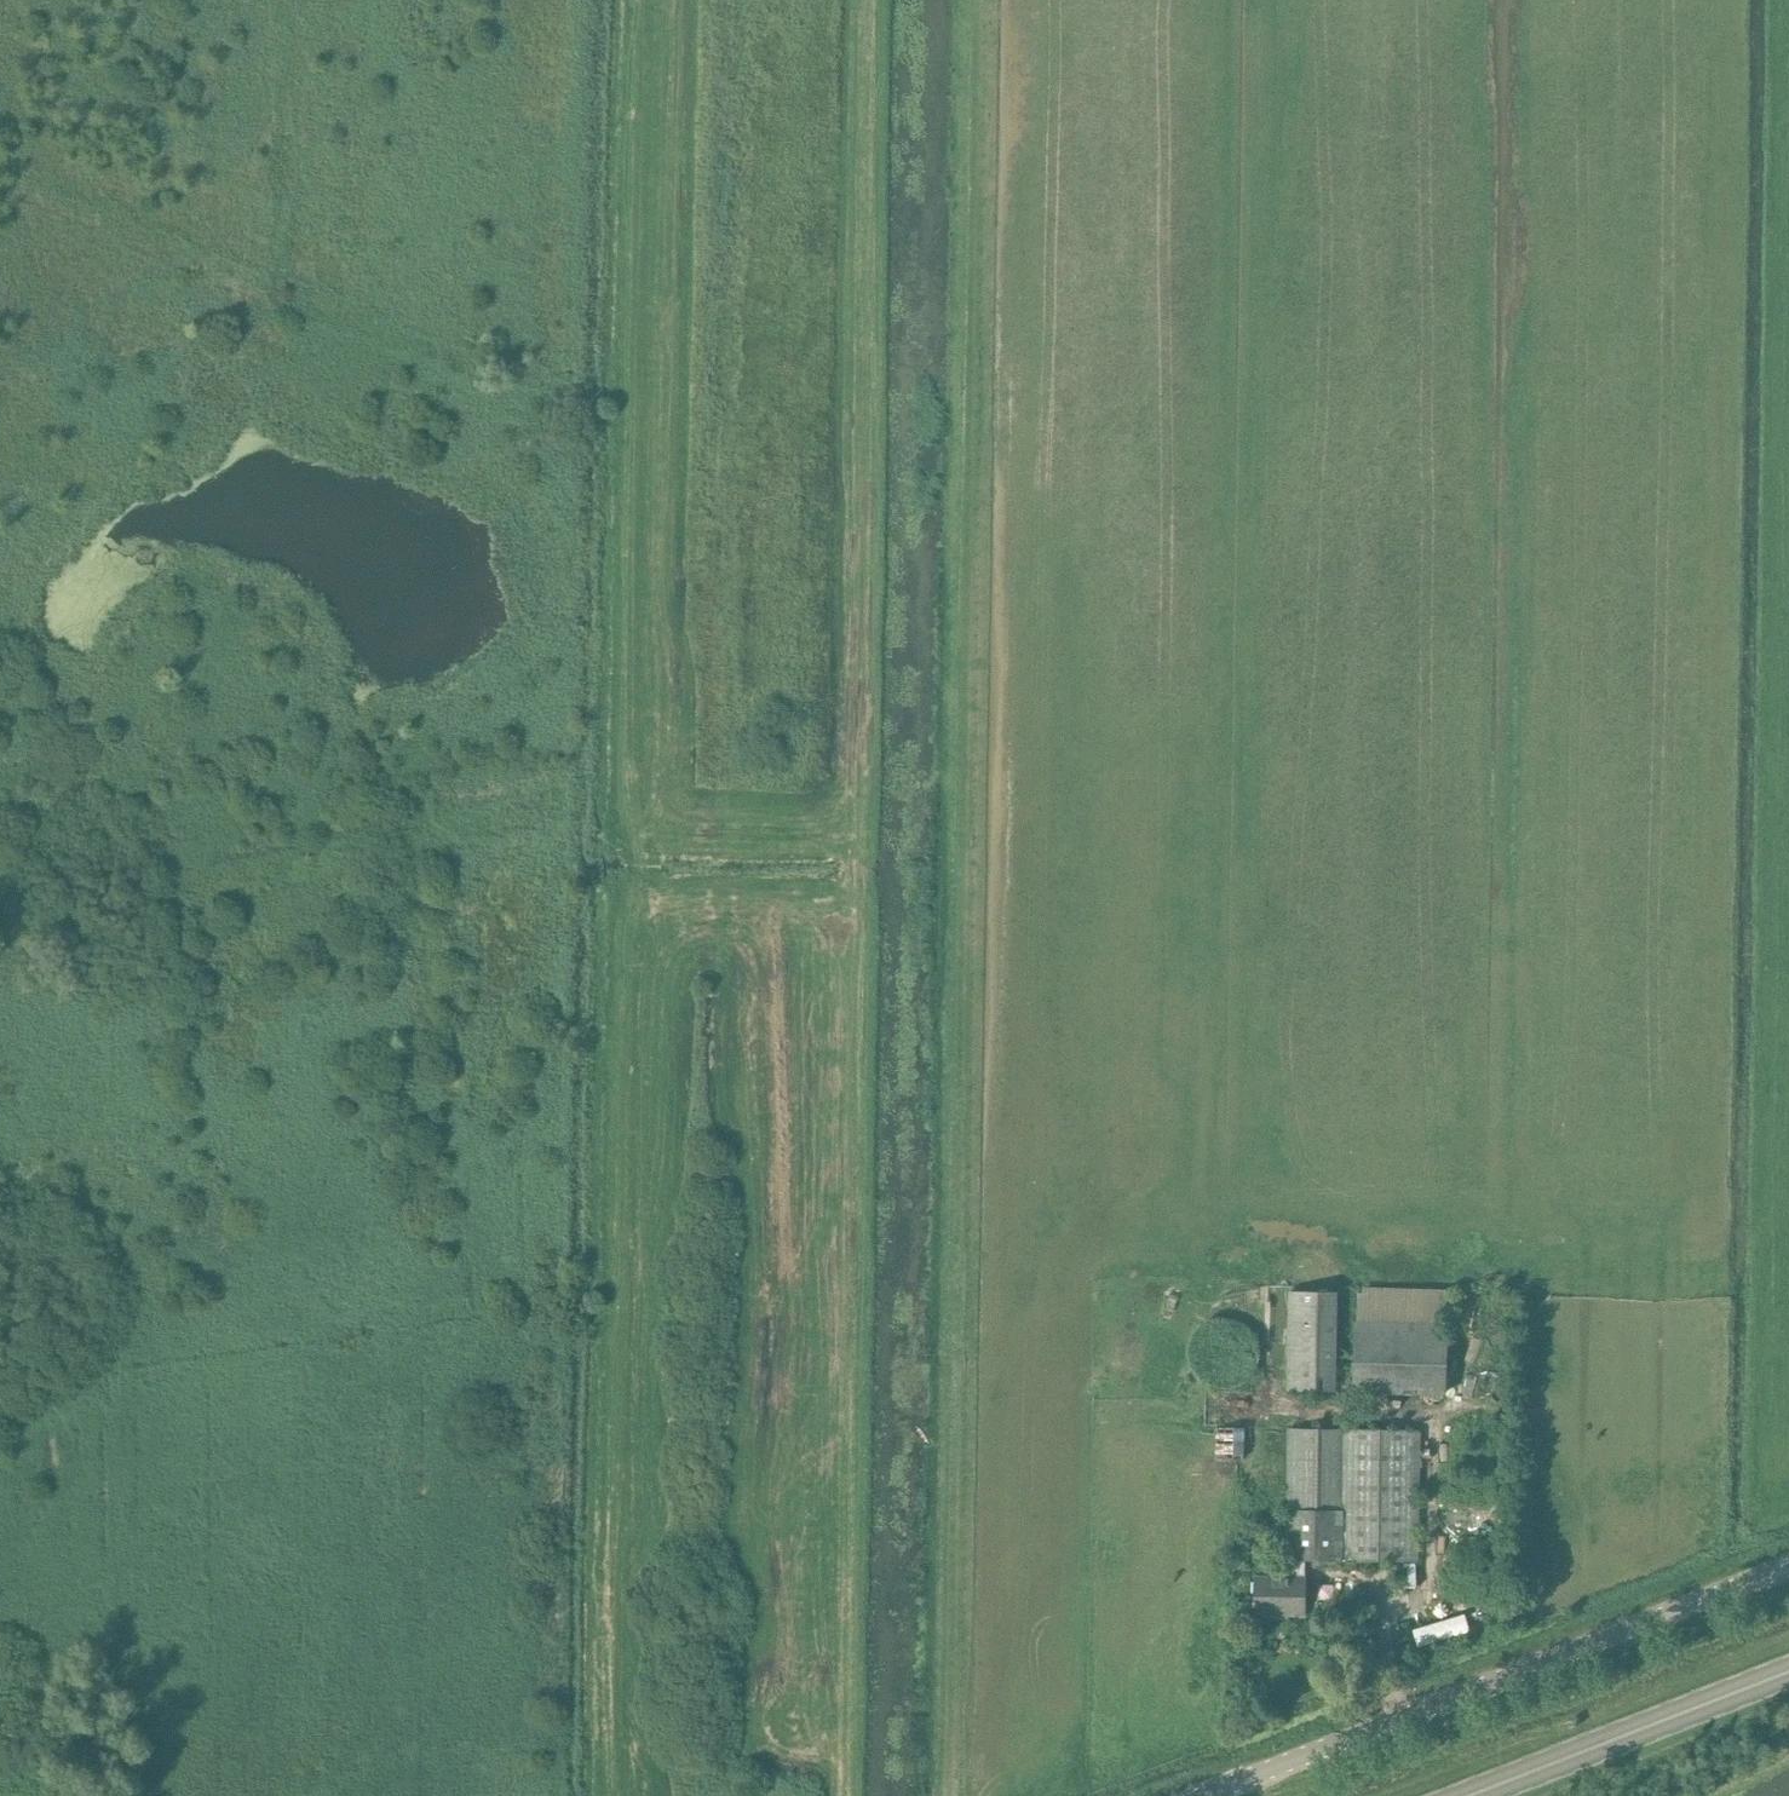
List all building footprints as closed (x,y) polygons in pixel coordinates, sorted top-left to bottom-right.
[(1353,1393),(1447,1394),(1449,1289),(1362,1287),(1362,1293),(1357,1292),(1357,1321),(1354,1321),(1353,1393)] [(1288,1291),(1287,1391),(1337,1391),(1338,1291),(1288,1291)] [(1216,1427),(1215,1460),(1245,1460),(1245,1428),(1216,1427)] [(1256,1614),(1305,1615),(1306,1578),(1305,1578),(1305,1560),(1419,1562),(1421,1430),(1287,1428),(1287,1510),(1286,1510),(1285,1560),(1285,1578),(1256,1577),(1256,1614)] [(1420,1646),(1474,1630),(1469,1612),(1415,1628),(1420,1646)]
